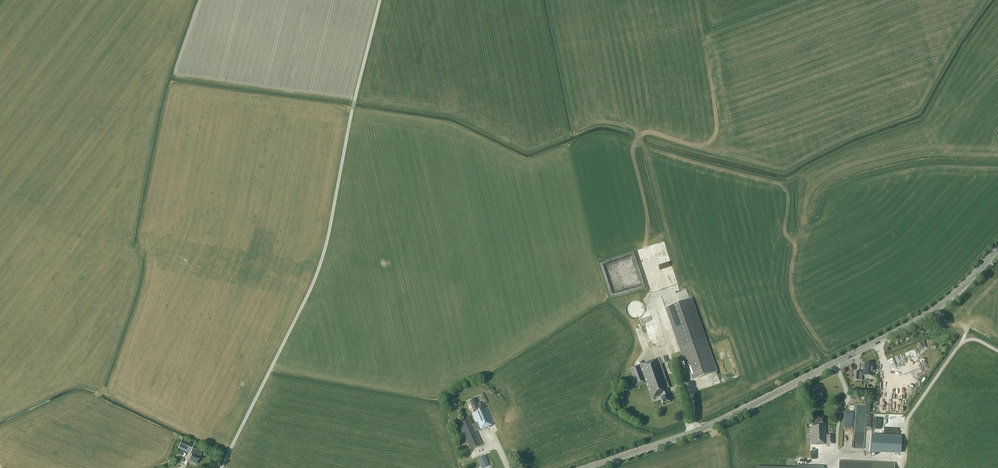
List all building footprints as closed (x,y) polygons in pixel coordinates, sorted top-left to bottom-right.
[(691,381),(717,371),(691,299),(666,307),(687,367),(686,367),(691,381)] [(918,343),(920,349),(927,346),(925,341),(918,343)] [(896,363),(912,358),(911,355),(909,356),(907,352),(894,357),(896,363)] [(670,388),(660,359),(630,369),(637,387),(646,383),(652,399),(661,396),(664,404),(671,401),(667,389),(670,388)] [(865,368),(864,368),(863,375),(872,376),(872,372),(874,372),(874,368),(872,368),(872,363),(865,363),(865,368)] [(863,372),(854,372),(854,380),(862,380),(863,372)] [(474,399),(469,401),(474,412),(472,413),(476,423),(473,424),(476,431),(479,430),(493,424),(484,403),(480,404),(480,402),(476,404),(474,399)] [(844,429),(855,430),(856,412),(845,411),(844,429)] [(812,445),(833,444),(833,435),(826,436),(826,423),(824,423),(824,418),(813,418),(813,427),(811,428),(811,431),(812,431),(812,445)] [(470,419),(459,424),(470,450),(482,445),(476,431),(473,424),(470,419)] [(872,436),(871,454),(900,455),(901,437),(872,436)] [(190,455),(194,445),(182,439),(178,449),(190,455)] [(193,453),(189,461),(193,462),(193,463),(196,464),(197,464),(200,456),(202,452),(195,449),(193,453)] [(489,462),(485,452),(479,455),(483,465),(489,462)] [(839,467),(895,467),(895,462),(839,460),(839,467)]
